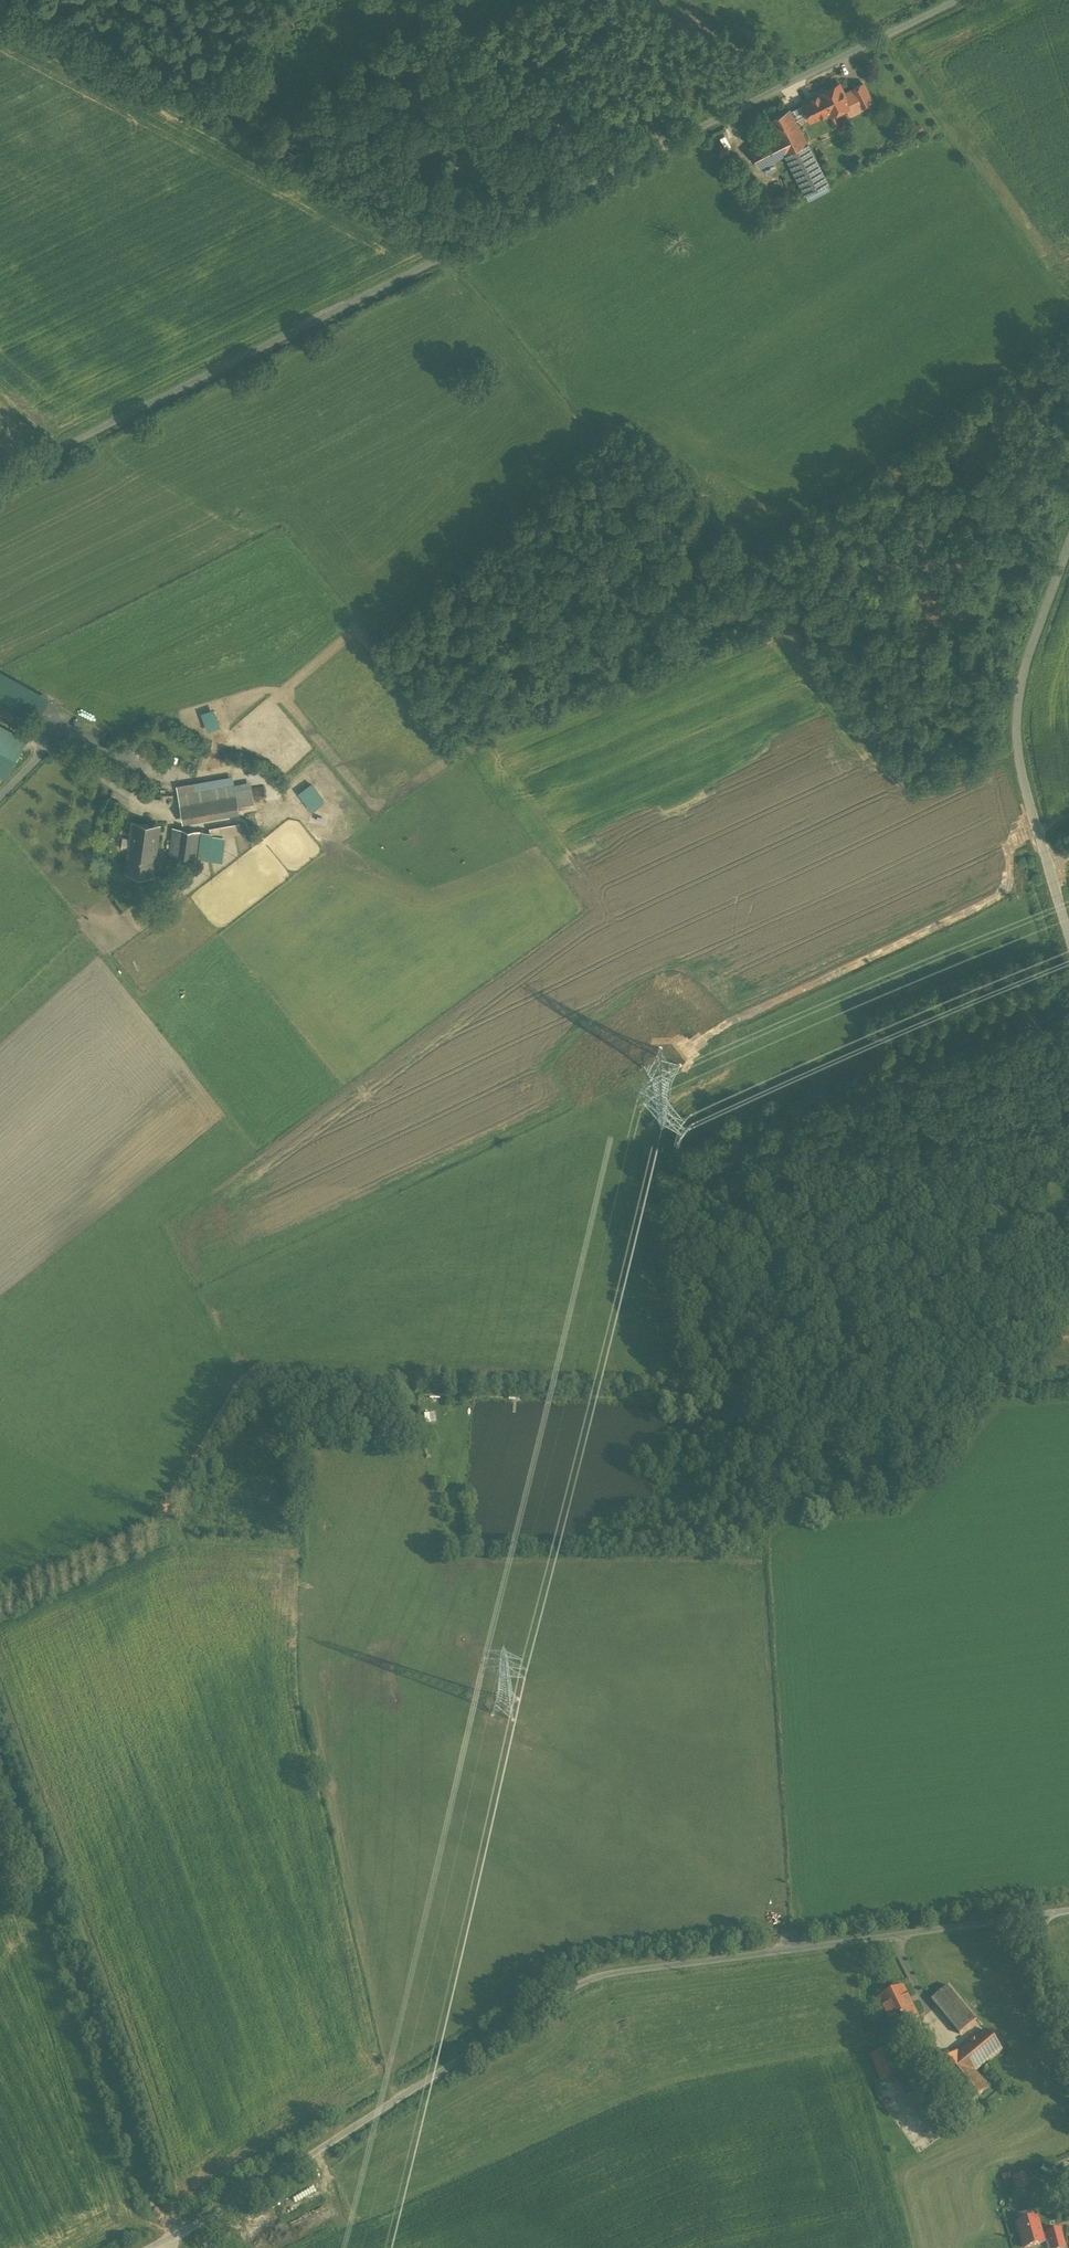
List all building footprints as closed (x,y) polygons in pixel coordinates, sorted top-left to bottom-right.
[(821,93),(802,102),(803,104),(791,110),(796,119),(807,114),(811,121),(830,111),(831,114),(846,107),(850,105),(849,104),(844,94),(839,83),(820,92),(821,93)] [(853,89),(844,94),(849,104),(858,100),(861,106),(872,101),(863,83),(852,89),(853,89)] [(861,106),(858,100),(849,104),(850,105),(846,107),(850,116),(863,109),(861,106)] [(791,110),(790,108),(768,120),(776,135),(750,148),(760,166),(785,154),(805,193),(828,182),(796,119),(791,110)] [(204,711),(210,730),(223,725),(217,707),(204,711)] [(5,778),(26,739),(0,725),(0,775),(5,778)] [(176,784),(178,794),(234,785),(233,775),(176,784)] [(234,785),(238,806),(254,803),(251,782),(234,785)] [(311,783),(298,793),(312,811),(325,801),(311,783)] [(234,785),(178,794),(182,815),(238,806),(234,785)] [(238,806),(182,815),(183,823),(239,813),(238,806)] [(159,825),(132,822),(126,871),(153,875),(159,825)] [(210,832),(211,838),(225,835),(242,833),(240,823),(210,828),(210,832)] [(202,831),(173,827),(169,854),(198,858),(202,831)] [(210,832),(202,831),(198,858),(223,861),(225,835),(211,838),(210,832)] [(169,874),(162,879),(172,892),(179,887),(169,874)] [(713,1018),(691,1032),(695,1038),(717,1025),(713,1018)] [(428,1422),(438,1422),(438,1411),(427,1412),(428,1422)] [(977,2019),(949,1985),(934,1998),(931,2000),(959,2034),(977,2019)] [(917,2017),(902,1987),(878,1999),(893,2029),(917,2017)] [(1002,2050),(985,2030),(937,2071),(967,2107),(989,2089),(976,2072),(986,2064),(1002,2050)] [(888,2048),(871,2055),(881,2080),(898,2073),(888,2048)] [(1020,2174),(1013,2176),(1017,2189),(1024,2187),(1020,2174)] [(1017,2224),(1024,2247),(1025,2247),(1044,2243),(1042,2235),(1037,2218),(1017,2224)] [(1047,2234),(1050,2241),(1052,2247),(1064,2247),(1059,2230),(1047,2234)]
